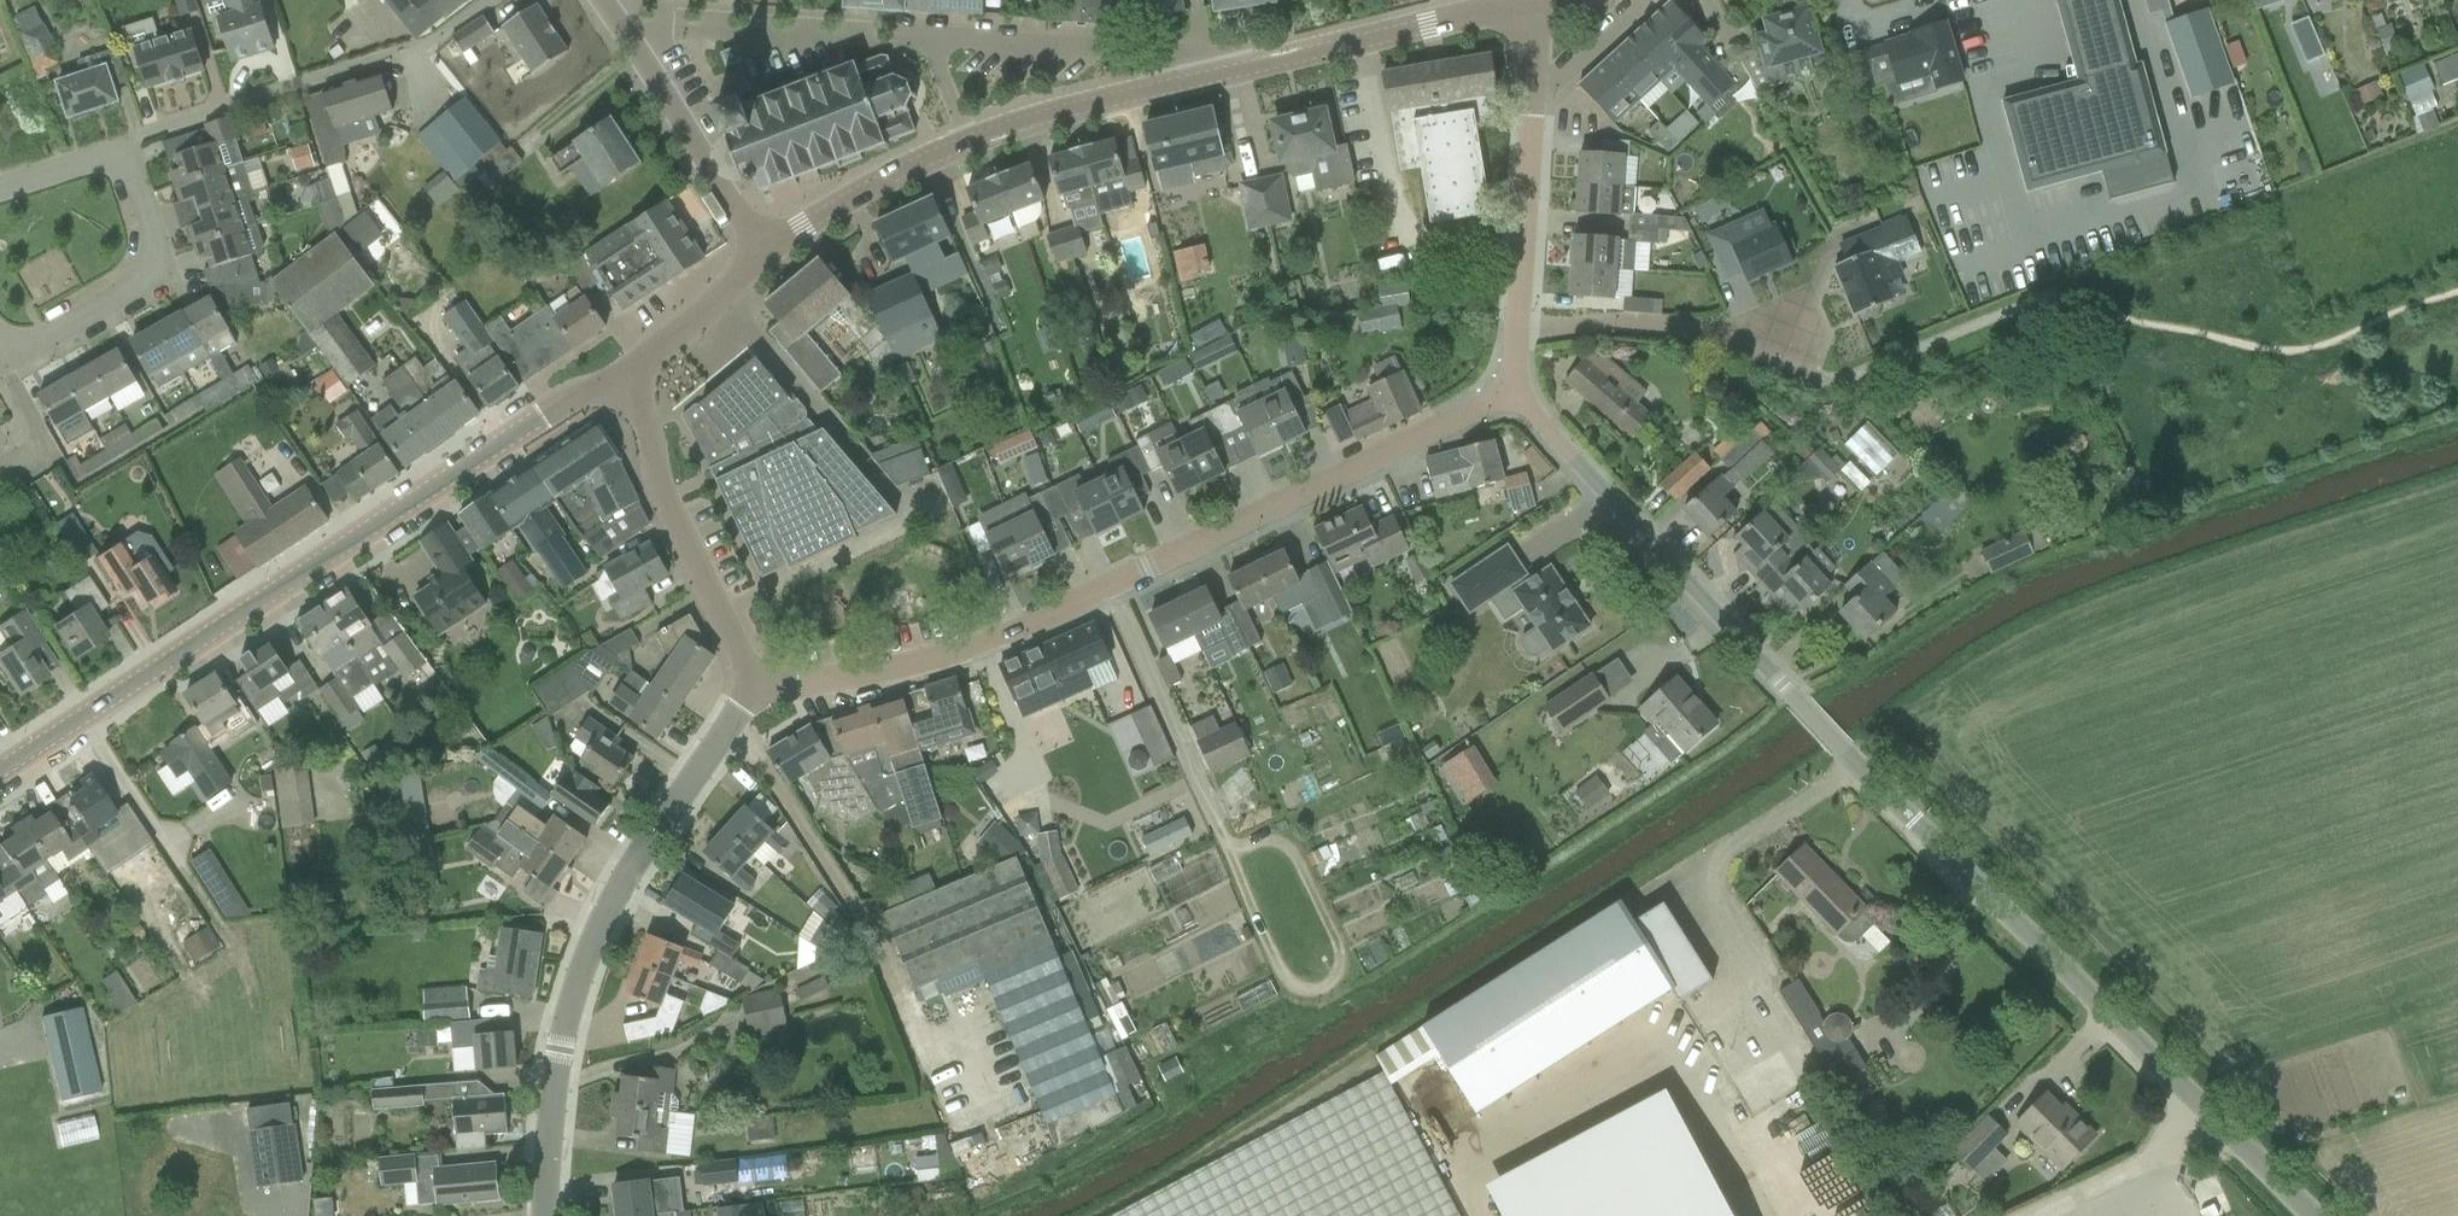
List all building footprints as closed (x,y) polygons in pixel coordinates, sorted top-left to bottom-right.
[(226,39),(234,62),(275,49),(261,5),(260,5),(258,0),(226,0),(229,10),(213,16),(220,38),(225,36),(226,39)] [(417,40),(446,17),(447,18),(469,0),(385,0),(417,40)] [(847,8),(904,12),(904,11),(983,16),(984,0),(847,0),(847,8)] [(1106,0),(1061,0),(1060,22),(1062,22),(1076,23),(1089,24),(1089,23),(1102,24),(1102,25),(1105,25),(1105,24),(1106,0)] [(1136,19),(1134,0),(1106,0),(1105,24),(1129,25),(1129,20),(1136,19)] [(1184,12),(1182,0),(1134,0),(1136,19),(1137,20),(1184,12)] [(1275,0),(1215,0),(1217,11),(1275,2),(1275,0)] [(1783,64),(1810,57),(1817,84),(1834,79),(1815,8),(1810,9),(1809,9),(1806,9),(1808,5),(1808,0),(1784,0),(1784,2),(1784,6),(1786,10),(1789,14),(1765,21),(1769,34),(1758,37),(1762,50),(1758,51),(1763,69),(1783,64)] [(2078,81),(2077,81),(2002,102),(2028,193),(2102,172),(2110,201),(2174,183),(2141,64),(2137,65),(2119,0),(2056,0),(2078,81)] [(1706,104),(1710,108),(1735,85),(1699,45),(1706,39),(1671,2),(1648,23),(1682,61),(1674,69),(1675,70),(1706,104)] [(534,75),(569,53),(551,23),(550,24),(538,5),(503,27),(534,75)] [(37,71),(61,61),(37,6),(14,16),(37,71)] [(2208,10),(2174,21),(2166,24),(2165,24),(2191,100),(2234,84),(2208,10)] [(487,20),(485,17),(453,38),(463,55),(496,34),(493,30),(492,31),(486,21),(487,20)] [(205,71),(192,32),(161,42),(153,19),(123,28),(128,44),(136,68),(142,66),(149,89),(169,82),(170,85),(185,80),(184,78),(205,71)] [(2308,19),(2292,26),(2307,62),(2323,55),(2308,19)] [(1625,44),(1661,82),(1675,70),(1674,69),(1682,61),(1648,23),(1625,44)] [(1931,73),(1936,89),(1962,81),(1944,23),(1912,33),(1913,36),(1847,56),(1858,93),(1885,86),(1931,73)] [(2383,47),(2393,43),(2398,41),(2391,25),(2387,26),(2377,30),(2383,47)] [(1625,44),(1605,63),(1640,101),(1655,88),(1661,82),(1625,44)] [(741,61),(737,49),(723,54),(727,66),(741,61)] [(119,102),(106,64),(102,54),(78,62),(82,73),(58,81),(70,118),(74,116),(75,120),(90,115),(89,112),(119,102)] [(1386,73),(1384,73),(1384,74),(1383,74),(1384,77),(1389,109),(1389,112),(1390,111),(1390,112),(1391,112),(1401,171),(1422,168),(1431,225),(1491,214),(1477,124),(1497,121),(1493,94),(1495,94),(1495,95),(1497,94),(1497,91),(1497,92),(1491,58),(1492,58),(1491,55),(1491,56),(1491,55),(1489,55),(1489,56),(1456,62),(1456,61),(1454,61),(1454,62),(1421,68),(1421,67),(1419,67),(1419,68),(1386,74),(1386,73)] [(2434,64),(2443,85),(2457,79),(2457,55),(2434,64)] [(894,73),(892,68),(888,58),(882,56),(856,66),(858,62),(855,60),(853,64),(831,73),(830,69),(826,70),(827,71),(809,77),(808,77),(805,78),(806,82),(788,89),(786,85),(783,86),(785,91),(766,98),(765,94),(761,95),(763,99),(744,106),(742,101),(715,112),(725,138),(726,138),(742,180),(744,180),(746,184),(750,186),(755,185),(758,194),(794,181),(796,186),(799,184),(797,180),(816,173),(817,177),(821,176),(819,172),(837,165),(839,169),(842,168),(842,167),(860,160),(861,161),(864,160),(862,155),(884,147),(888,149),(890,146),(886,144),(916,132),(909,114),(911,112),(908,108),(912,98),(917,98),(917,95),(912,95),(909,84),(912,81),(910,79),(906,82),(896,78),(896,73),(894,73)] [(1615,125),(1640,101),(1605,63),(1594,73),(1580,86),(1615,125)] [(2409,100),(2434,89),(2424,66),(2399,77),(2409,100)] [(476,68),(463,74),(478,105),(491,99),(476,68)] [(338,128),(394,110),(382,74),(324,92),(331,115),(314,121),(312,115),(310,115),(331,179),(337,197),(351,193),(341,163),(347,161),(345,155),(347,154),(338,128)] [(2359,107),(2384,97),(2377,82),(2353,92),(2359,107)] [(499,140),(465,99),(432,125),(468,170),(454,181),(460,189),(460,188),(482,172),(485,170),(508,151),(499,140)] [(1715,117),(1717,115),(1710,108),(1706,104),(1696,114),(1706,125),(1715,117)] [(1355,183),(1347,147),(1333,150),(1324,113),(1318,108),(1307,110),(1305,117),(1275,124),(1283,162),(1285,162),(1287,172),(1296,179),(1313,174),(1317,164),(1327,162),(1333,188),(1355,183)] [(1212,110),(1146,126),(1146,127),(1156,171),(1158,171),(1191,163),(1194,177),(1206,174),(1226,169),(1233,164),(1231,153),(1223,155),(1212,110)] [(2433,111),(2419,116),(2426,132),(2426,133),(2440,127),(2433,111)] [(1699,124),(1689,113),(1678,123),(1688,134),(1699,124)] [(172,173),(176,185),(245,163),(238,141),(239,140),(232,117),(207,125),(208,129),(164,143),(169,159),(177,156),(181,170),(172,173)] [(1715,117),(1706,125),(1704,127),(1709,131),(1719,121),(1715,117)] [(605,189),(642,164),(613,122),(614,121),(612,119),(551,160),(562,176),(585,160),(605,189)] [(1649,132),(1659,142),(1669,132),(1659,122),(1649,132)] [(1679,143),(1669,132),(1659,142),(1668,153),(1679,143)] [(1095,145),(1083,148),(1096,204),(1099,215),(1134,206),(1130,193),(1145,189),(1138,161),(1121,166),(1115,140),(1113,141),(1095,146),(1095,145)] [(1579,183),(1623,186),(1624,156),(1629,157),(1631,142),(1602,140),(1601,155),(1581,154),(1579,183)] [(296,172),(315,167),(308,145),(290,150),(296,172)] [(498,184),(523,161),(512,148),(508,151),(485,170),(498,184)] [(1066,211),(1096,204),(1083,148),(1070,152),(1070,153),(1052,158),(1052,157),(1050,158),(1060,196),(1062,196),(1066,211)] [(201,210),(247,195),(254,193),(245,163),(176,185),(181,204),(198,198),(201,210)] [(1042,206),(1042,202),(1044,202),(1030,164),(1029,165),(1029,166),(1011,173),(1011,171),(999,176),(1013,213),(1019,230),(1036,224),(1040,218),(1042,212),(1042,206)] [(454,181),(447,173),(435,182),(449,199),(460,190),(460,189),(454,181)] [(1279,174),(1261,177),(1271,222),(1288,219),(1279,174)] [(969,188),(968,189),(977,211),(963,216),(973,243),(987,238),(982,225),(1013,213),(999,176),(987,181),(987,182),(970,189),(969,188)] [(1252,226),(1271,222),(1261,177),(1243,181),(1252,226)] [(322,204),(337,199),(337,197),(331,179),(315,183),(315,184),(322,204)] [(1631,216),(1630,228),(1668,230),(1693,232),(1685,218),(1634,214),(1636,186),(1623,186),(1579,183),(1577,213),(1631,216)] [(664,281),(665,283),(666,284),(704,259),(688,234),(694,230),(690,225),(707,214),(690,187),(685,191),(667,202),(586,256),(622,309),(664,281)] [(189,227),(195,245),(258,225),(257,225),(247,195),(201,210),(205,222),(189,227)] [(906,258),(914,275),(946,261),(937,244),(951,237),(933,198),(876,224),(894,263),(906,258)] [(1714,217),(1706,203),(1694,210),(1702,224),(1714,217)] [(340,231),(349,243),(375,224),(366,212),(340,231)] [(1856,318),(1895,300),(1887,283),(1902,277),(1889,246),(1912,235),(1904,218),(1861,238),(1868,253),(1834,268),(1856,318)] [(1747,283),(1793,262),(1776,224),(1743,238),(1736,223),(1708,236),(1715,253),(1731,246),(1747,283)] [(211,287),(272,284),(260,283),(251,256),(262,253),(265,247),(258,225),(195,245),(199,258),(208,255),(212,268),(204,271),(209,286),(211,286),(211,287)] [(1077,226),(1062,231),(1071,259),(1086,254),(1077,226)] [(1630,228),(1629,240),(1575,237),(1573,267),(1617,269),(1634,271),(1636,242),(1668,244),(1668,230),(1630,228)] [(1058,263),(1071,259),(1062,231),(1049,235),(1058,263)] [(281,296),(307,331),(319,347),(336,369),(349,387),(377,365),(339,314),(376,286),(337,235),(272,284),(281,296)] [(1194,279),(1192,273),(1208,269),(1203,246),(1174,253),(1181,282),(1194,279)] [(1692,258),(1699,270),(1709,264),(1702,252),(1692,258)] [(999,272),(1003,271),(998,257),(982,263),(988,277),(990,276),(993,285),(992,286),(998,300),(1011,294),(1006,280),(1003,282),(999,272)] [(897,360),(896,359),(889,344),(820,261),(766,305),(802,347),(791,356),(787,351),(786,352),(821,393),(841,375),(807,335),(835,311),(868,350),(875,369),(897,360)] [(1615,299),(1617,269),(1573,267),(1571,296),(1615,299)] [(943,337),(914,275),(867,296),(889,344),(896,359),(943,337)] [(211,358),(220,375),(231,369),(222,352),(237,343),(230,330),(216,306),(267,304),(268,303),(273,302),(281,296),(272,284),(211,287),(211,298),(185,313),(211,358)] [(579,287),(549,308),(575,348),(575,349),(606,327),(579,287)] [(529,380),(575,348),(549,308),(537,291),(525,300),(536,317),(514,333),(503,318),(487,329),(496,341),(525,384),(529,380)] [(1623,312),(1662,315),(1663,301),(1624,298),(1623,312)] [(416,301),(400,299),(398,313),(415,314),(416,301)] [(462,367),(491,408),(520,388),(490,346),(496,341),(487,329),(467,300),(444,317),(473,359),(462,367)] [(1402,328),(1397,307),(1378,311),(1382,328),(1383,332),(1402,328)] [(185,313),(158,328),(185,375),(185,373),(211,358),(185,313)] [(1291,320),(1293,329),(1288,330),(1291,348),(1304,346),(1304,343),(1302,328),(1300,318),(1291,320)] [(1190,336),(1198,350),(1227,333),(1220,320),(1190,336)] [(161,389),(185,375),(158,328),(132,343),(150,376),(153,374),(161,389)] [(985,345),(989,356),(1000,351),(995,340),(985,345)] [(1191,354),(1198,370),(1218,361),(1211,345),(1191,354)] [(93,365),(111,398),(138,383),(119,350),(93,365)] [(1627,379),(1593,350),(1567,381),(1633,437),(1652,415),(1619,388),(1627,379)] [(1326,412),(1334,430),(1340,444),(1356,437),(1357,441),(1421,412),(1395,356),(1373,367),(1380,383),(1368,388),(1377,407),(1372,408),(1369,402),(1344,413),(1341,405),(1326,412)] [(1090,374),(1102,369),(1097,357),(1086,362),(1090,374)] [(460,427),(462,429),(480,416),(457,383),(456,383),(436,360),(424,369),(416,359),(382,383),(408,418),(385,435),(409,468),(427,454),(426,452),(460,427)] [(794,403),(757,359),(742,371),(744,372),(710,400),(701,388),(681,404),(687,412),(683,416),(689,429),(691,428),(712,470),(740,529),(743,537),(763,578),(790,566),(792,570),(858,538),(856,534),(897,515),(824,430),(814,435),(804,423),(806,422),(807,420),(807,418),(808,416),(808,415),(807,413),(807,411),(806,409),(805,407),(798,400),(794,403)] [(1186,359),(1173,366),(1180,380),(1193,373),(1186,359)] [(267,378),(279,370),(274,360),(261,368),(267,378)] [(66,380),(85,413),(111,398),(93,365),(66,380)] [(234,374),(223,380),(233,397),(259,382),(255,376),(248,365),(234,374)] [(319,381),(333,401),(348,391),(334,371),(319,381)] [(1292,372),(1271,382),(1269,377),(1254,385),(1283,445),(1307,433),(1293,404),(1305,398),(1292,372)] [(40,395),(58,428),(85,413),(66,380),(63,382),(60,378),(47,385),(50,390),(40,395)] [(207,413),(233,397),(223,380),(197,396),(203,406),(207,413)] [(1241,396),(1219,407),(1215,409),(1227,435),(1244,427),(1258,457),(1283,445),(1254,385),(1239,392),(1241,396)] [(1134,408),(1127,392),(1112,399),(1119,415),(1134,408)] [(203,406),(197,396),(183,404),(189,415),(203,406)] [(1903,408),(1892,405),(1889,417),(1900,420),(1903,408)] [(1099,426),(1091,407),(1073,415),(1082,434),(1099,426)] [(1211,443),(1227,435),(1215,409),(1210,411),(1189,421),(1196,434),(1182,441),(1181,441),(1202,484),(1226,472),(1211,443)] [(356,412),(341,422),(337,425),(347,442),(352,438),(364,455),(353,463),(338,473),(357,502),(372,492),(373,492),(374,491),(400,474),(380,444),(379,445),(356,412)] [(158,420),(142,430),(148,439),(164,430),(158,420)] [(1846,444),(1878,477),(1902,454),(1870,421),(1846,444)] [(1181,441),(1182,441),(1173,422),(1136,440),(1138,446),(1151,472),(1163,466),(1177,496),(1202,484),(1181,441)] [(100,440),(106,450),(112,461),(139,444),(133,435),(127,424),(100,440)] [(557,500),(556,501),(570,523),(603,560),(651,525),(619,459),(596,426),(535,466),(557,500)] [(1012,437),(1020,456),(1038,448),(1030,429),(1012,437)] [(1052,431),(1039,437),(1044,448),(1057,442),(1052,431)] [(1731,471),(1753,449),(1764,460),(1772,452),(1753,431),(1721,460),(1731,471)] [(1832,444),(1841,440),(1837,431),(1828,435),(1832,444)] [(2084,436),(2077,434),(2070,438),(2068,445),(2071,452),(2078,454),(2085,450),(2087,443),(2084,436)] [(917,439),(871,455),(897,487),(931,475),(917,439)] [(1436,498),(1504,481),(1504,479),(1494,441),(1461,449),(1461,450),(1426,459),(1436,498)] [(1799,454),(1807,462),(1816,452),(1809,444),(1799,454)] [(1816,452),(1807,462),(1828,483),(1841,470),(1820,449),(1816,452)] [(78,481),(112,461),(106,450),(82,464),(77,456),(66,462),(78,481)] [(1113,474),(1099,480),(1120,523),(1145,511),(1139,499),(1151,493),(1130,450),(1107,461),(1113,474)] [(1676,500),(1710,469),(1697,453),(1662,485),(1676,500)] [(1048,482),(1039,454),(1023,459),(1033,487),(1048,482)] [(237,535),(259,568),(329,521),(306,489),(273,510),(253,480),(255,479),(242,458),(215,476),(229,496),(230,495),(250,526),(237,535)] [(1850,462),(1846,466),(1842,471),(1862,491),(1871,483),(1850,462)] [(938,472),(943,484),(958,478),(953,465),(938,472)] [(557,500),(535,466),(534,467),(534,466),(532,467),(533,468),(525,473),(493,494),(492,494),(491,495),(491,496),(513,530),(520,525),(539,554),(540,554),(563,590),(587,574),(565,537),(567,536),(547,507),(556,501),(557,500)] [(1504,479),(1504,481),(1513,514),(1535,508),(1526,473),(1504,479)] [(1720,474),(1684,511),(1685,512),(1686,512),(1708,536),(1709,538),(1736,513),(1723,498),(1733,489),(1720,474)] [(1096,535),(1120,523),(1099,480),(1085,487),(1079,475),(1057,485),(1070,511),(1082,506),(1096,535)] [(1941,534),(1976,501),(1958,481),(1922,514),(1941,534)] [(1001,505),(1030,567),(1055,555),(1041,526),(1054,520),(1041,493),(1021,503),(1018,497),(1001,505)] [(513,530),(491,496),(460,516),(482,550),(513,530)] [(1737,554),(1763,582),(1807,542),(1798,533),(1801,529),(1776,503),(1737,538),(1745,547),(1737,554)] [(992,550),(1007,578),(1030,567),(1001,505),(978,517),(980,523),(967,529),(980,555),(992,550)] [(1408,550),(1393,518),(1372,528),(1363,508),(1316,530),(1334,567),(1367,552),(1374,566),(1408,550)] [(55,525),(64,538),(72,549),(81,564),(97,554),(81,529),(72,514),(55,525)] [(448,524),(421,542),(445,579),(416,598),(437,630),(466,611),(469,616),(486,605),(466,573),(475,567),(448,524)] [(1991,575),(2035,554),(2033,551),(2047,545),(2039,527),(2025,534),(2024,531),(1980,552),(1991,575)] [(62,556),(71,550),(64,538),(54,545),(62,556)] [(1815,551),(1807,542),(1763,582),(1788,610),(1790,608),(1802,610),(1804,611),(1831,586),(1825,579),(1836,568),(1818,548),(1815,551)] [(170,570),(158,552),(136,565),(121,543),(95,561),(109,584),(112,582),(122,598),(133,592),(143,608),(153,601),(156,606),(174,594),(162,576),(170,570)] [(669,575),(651,544),(649,545),(605,570),(619,595),(608,601),(620,621),(651,604),(643,590),(667,576),(668,576),(669,575)] [(1522,637),(1522,642),(1530,654),(1536,655),(1550,646),(1554,651),(1591,627),(1551,567),(1525,585),(1521,579),(1527,575),(1508,547),(1452,584),(1471,612),(1510,586),(1537,627),(1522,637)] [(1298,578),(1284,551),(1257,564),(1273,598),(1282,615),(1320,597),(1332,623),(1354,612),(1329,562),(1298,578)] [(1421,553),(1406,560),(1417,583),(1431,577),(1421,553)] [(1242,605),(1231,610),(1249,648),(1259,643),(1244,611),(1273,598),(1257,564),(1229,577),(1242,605)] [(1860,595),(1840,614),(1842,615),(1864,639),(1865,641),(1897,613),(1882,596),(1892,587),(1871,564),(1850,583),(1860,595)] [(534,591),(526,579),(524,576),(507,588),(517,603),(534,591)] [(55,628),(75,659),(108,637),(94,616),(108,607),(88,577),(64,594),(77,613),(55,628)] [(1188,597),(1178,602),(1195,636),(1202,653),(1226,641),(1232,656),(1249,648),(1231,610),(1219,616),(1206,588),(1201,591),(1199,586),(1186,593),(1188,597)] [(358,660),(366,671),(388,656),(399,672),(400,671),(406,679),(422,668),(430,679),(436,676),(389,612),(372,623),(349,589),(347,590),(323,606),(358,660)] [(1167,649),(1195,636),(1178,602),(1151,615),(1167,649)] [(300,621),(298,622),(322,660),(324,659),(335,676),(337,674),(340,678),(321,690),(342,721),(349,730),(364,719),(358,711),(361,709),(354,699),(375,685),(366,671),(358,660),(323,606),(300,621)] [(48,677),(30,651),(43,641),(24,613),(0,629),(0,667),(20,695),(48,677)] [(692,616),(691,615),(659,633),(673,658),(654,685),(681,706),(715,658),(700,647),(705,640),(692,617),(692,616)] [(1095,624),(1094,623),(1047,644),(1001,665),(1017,702),(1018,701),(1027,720),(1055,707),(1053,702),(1070,694),(1091,685),(1084,671),(1111,659),(1095,624)] [(630,649),(640,645),(632,630),(601,647),(599,647),(619,662),(633,672),(634,672),(630,649)] [(591,652),(599,647),(601,647),(591,631),(582,637),(591,652)] [(238,681),(255,706),(259,712),(281,697),(286,704),(302,692),(287,669),(272,645),(255,656),(252,652),(241,660),(249,673),(238,681)] [(619,662),(599,647),(591,652),(584,656),(610,674),(619,662)] [(523,650),(520,657),(521,663),(526,665),(532,663),(536,656),(534,651),(529,648),(523,650)] [(1159,660),(1168,680),(1171,687),(1182,682),(1179,675),(1170,655),(1159,660)] [(589,692),(571,665),(534,689),(552,716),(589,692)] [(659,738),(681,706),(654,685),(634,671),(634,672),(633,672),(611,704),(659,738)] [(1293,686),(1287,671),(1268,679),(1274,694),(1293,686)] [(218,675),(186,696),(204,723),(213,739),(226,730),(234,741),(260,725),(248,707),(242,712),(218,675)] [(1545,708),(1561,732),(1609,699),(1593,675),(1545,708)] [(1686,752),(1717,725),(1677,678),(1641,709),(1667,739),(1657,748),(1671,764),(1686,751),(1686,752)] [(946,750),(959,745),(959,747),(982,739),(971,704),(966,705),(958,679),(926,689),(932,706),(908,713),(925,766),(940,762),(933,741),(942,738),(946,750)] [(443,685),(437,689),(429,695),(447,721),(461,709),(443,685)] [(834,718),(846,756),(870,796),(881,815),(904,801),(913,828),(942,819),(925,766),(908,713),(903,696),(834,718)] [(1163,733),(1151,706),(1132,715),(1144,741),(1163,733)] [(1300,711),(1291,715),(1296,727),(1305,723),(1300,711)] [(549,717),(532,728),(547,750),(558,747),(549,717)] [(790,785),(809,774),(822,796),(854,805),(870,796),(846,756),(834,718),(812,725),(811,725),(809,726),(810,727),(789,739),(771,748),(771,749),(769,750),(790,785)] [(582,762),(616,786),(634,760),(618,748),(622,743),(589,720),(578,737),(593,747),(582,762)] [(208,797),(230,783),(205,744),(213,739),(204,723),(174,743),(174,744),(159,753),(176,780),(191,771),(208,797)] [(1236,727),(1221,734),(1200,744),(1212,770),(1249,753),(1236,727)] [(1442,752),(1435,742),(1422,750),(1429,760),(1442,752)] [(375,746),(362,755),(371,769),(384,760),(375,746)] [(1481,746),(1445,762),(1465,804),(1500,788),(1481,746)] [(542,808),(544,809),(554,797),(552,795),(492,750),(474,756),(500,776),(517,789),(504,808),(496,820),(498,821),(506,827),(509,823),(570,864),(588,839),(556,817),(549,828),(535,819),(542,808)] [(982,784),(995,776),(988,764),(975,772),(982,784)] [(318,824),(315,825),(308,765),(277,769),(284,828),(287,845),(321,839),(318,824)] [(612,806),(597,796),(602,789),(573,768),(568,777),(565,775),(552,795),(554,797),(597,827),(612,806)] [(400,778),(403,799),(424,795),(421,775),(400,778)] [(1610,794),(1596,776),(1575,792),(1589,810),(1610,794)] [(116,814),(91,777),(80,784),(84,790),(69,800),(82,819),(71,825),(87,848),(107,835),(100,824),(116,814)] [(747,807),(726,830),(754,856),(765,865),(777,851),(781,855),(789,846),(789,845),(796,837),(787,822),(776,833),(747,807)] [(87,848),(71,825),(61,832),(50,813),(35,823),(30,817),(21,823),(45,860),(46,860),(60,850),(68,861),(87,848)] [(1037,835),(1039,834),(1036,814),(1016,818),(1019,838),(1037,835)] [(430,834),(428,817),(406,821),(409,838),(430,834)] [(1185,818),(1142,839),(1150,855),(1193,835),(1185,818)] [(21,823),(10,830),(15,836),(0,846),(0,847),(12,865),(3,872),(18,895),(21,900),(26,908),(46,895),(43,890),(58,879),(46,860),(45,860),(21,823)] [(513,879),(520,868),(552,890),(570,864),(509,823),(506,827),(496,842),(480,830),(470,845),(471,853),(494,868),(495,867),(513,879)] [(999,825),(982,845),(1004,864),(1026,852),(1021,843),(999,825)] [(726,830),(704,854),(747,893),(756,883),(742,870),(754,856),(726,830)] [(417,861),(433,858),(431,844),(414,847),(417,861)] [(1861,911),(1865,907),(1805,846),(1777,874),(1836,935),(1846,942),(1853,942),(1859,940),(1875,925),(1861,911)] [(207,850),(188,862),(198,878),(217,866),(207,850)] [(1079,891),(1062,854),(1042,864),(1059,900),(1079,891)] [(883,914),(915,990),(979,963),(1049,934),(1017,858),(1004,864),(937,892),(926,896),(908,904),(887,913),(883,914)] [(18,895),(3,872),(0,873),(0,907),(18,895)] [(918,879),(926,896),(937,892),(930,874),(918,879)] [(692,935),(717,950),(732,959),(741,945),(718,931),(733,908),(717,898),(718,896),(684,876),(666,905),(698,924),(692,935)] [(908,904),(901,886),(894,883),(878,890),(887,913),(908,904)] [(211,898),(220,912),(239,900),(230,886),(211,898)] [(814,911),(840,933),(846,927),(849,924),(835,911),(838,907),(825,894),(812,909),(814,911)] [(1419,1029),(1475,1116),(1671,990),(1679,1002),(1713,980),(1695,952),(1691,955),(1683,942),(1687,940),(1664,904),(1630,925),(1617,904),(1619,902),(1618,901),(1419,1029)] [(800,935),(820,948),(824,940),(833,945),(840,933),(814,911),(800,935)] [(1881,951),(1892,940),(1877,923),(1865,934),(1881,951)] [(152,946),(139,926),(130,931),(143,951),(152,946)] [(428,928),(413,929),(413,941),(429,940),(428,928)] [(478,991),(533,999),(543,934),(504,928),(497,971),(481,969),(478,991)] [(195,961),(218,946),(211,934),(208,929),(184,944),(195,961)] [(979,963),(1057,1150),(1091,1134),(1124,1113),(1115,1091),(1101,1057),(1049,934),(979,963)] [(638,964),(673,978),(679,961),(697,968),(702,956),(649,935),(638,964)] [(820,948),(800,935),(798,969),(832,956),(820,948)] [(741,985),(750,970),(717,950),(708,965),(741,985)] [(673,1033),(680,1015),(684,1003),(666,996),(673,978),(638,964),(627,994),(660,1008),(657,1017),(624,1025),(628,1043),(673,1033)] [(121,1013),(135,1003),(115,972),(101,982),(121,1013)] [(818,993),(812,982),(797,990),(803,1001),(818,993)] [(425,1022),(471,1019),(470,987),(423,989),(425,1022)] [(751,1037),(788,1029),(779,987),(742,996),(751,1037)] [(60,1103),(100,1094),(80,1010),(41,1019),(60,1103)] [(1824,1021),(1820,1015),(1801,1026),(1838,1086),(1867,1067),(1849,1039),(1843,1044),(1836,1045),(1829,1042),(1824,1036),(1822,1029),(1824,1021)] [(478,1071),(517,1067),(514,1034),(492,1036),(490,1020),(451,1023),(454,1050),(476,1048),(478,1071)] [(1101,1057),(1115,1091),(1143,1079),(1127,1046),(1101,1057)] [(679,1101),(672,1093),(675,1070),(648,1067),(647,1079),(625,1076),(623,1094),(615,1093),(614,1105),(679,1113),(679,1101)] [(1381,1071),(1109,1215),(1458,1215),(1381,1071)] [(373,1080),(374,1090),(395,1088),(394,1078),(373,1080)] [(453,1084),(454,1098),(455,1104),(458,1151),(487,1148),(486,1136),(509,1134),(506,1094),(480,1096),(479,1082),(453,1084)] [(424,1086),(408,1087),(395,1088),(374,1090),(375,1110),(425,1106),(425,1101),(424,1086)] [(2017,1124),(2063,1170),(2096,1135),(2076,1115),(2073,1119),(2047,1093),(2017,1124)] [(679,1113),(614,1105),(613,1117),(620,1118),(618,1136),(640,1138),(639,1150),(666,1153),(668,1130),(677,1124),(677,1113),(679,1113)] [(93,1113),(57,1122),(63,1143),(98,1134),(93,1113)] [(1988,1117),(1971,1134),(1954,1152),(1973,1170),(2007,1135),(1988,1117)] [(773,1118),(756,1120),(758,1141),(776,1139),(773,1118)] [(1583,1172),(1501,1215),(1502,1215),(1732,1215),(1682,1121),(1600,1163),(1583,1172)] [(250,1131),(258,1188),(305,1181),(297,1125),(250,1131)] [(1840,1129),(1805,1144),(1823,1187),(1833,1183),(1846,1215),(1876,1215),(1840,1129)] [(964,1177),(945,1134),(938,1136),(942,1179),(964,1177)] [(438,1206),(500,1200),(497,1162),(417,1170),(416,1155),(381,1158),(384,1186),(418,1183),(420,1205),(438,1204),(438,1206)] [(747,1174),(785,1175),(786,1156),(748,1156),(747,1174)] [(1583,1172),(1600,1163),(1598,1159),(1581,1168),(1583,1172)] [(701,1165),(704,1186),(738,1183),(736,1161),(701,1165)] [(619,1215),(650,1215),(653,1215),(684,1212),(681,1177),(650,1181),(615,1185),(619,1215)] [(314,1200),(315,1215),(335,1215),(333,1198),(314,1200)] [(1916,1207),(1922,1214),(1929,1208),(1923,1201),(1916,1207)] [(719,1215),(764,1215),(762,1204),(746,1206),(746,1205),(718,1208),(719,1215)]
